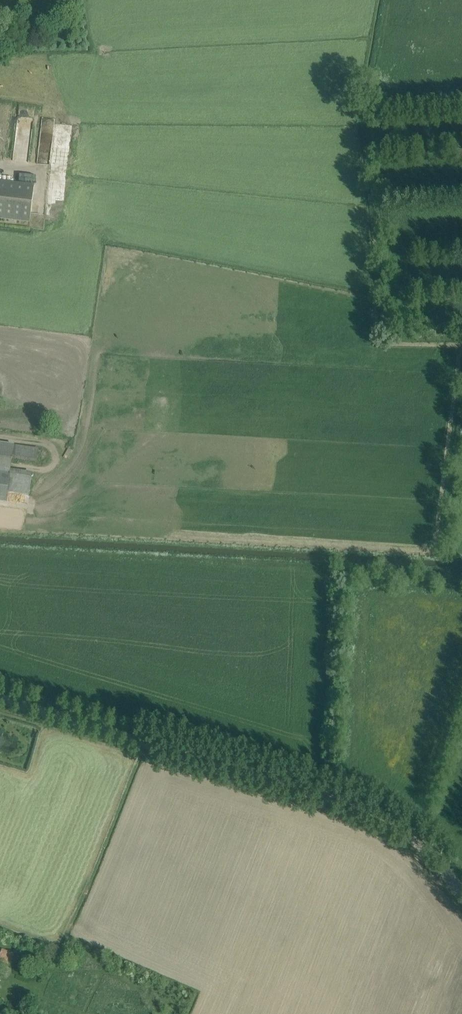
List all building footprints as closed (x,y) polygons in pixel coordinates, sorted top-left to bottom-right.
[(29,221),(34,183),(0,180),(0,217),(29,221)] [(6,502),(7,492),(10,470),(12,459),(14,445),(0,443),(0,501),(6,502)] [(39,448),(14,445),(12,459),(37,463),(39,448)] [(10,470),(7,492),(29,495),(32,473),(10,470)] [(0,954),(0,961),(9,965),(12,958),(0,953),(0,954)]
